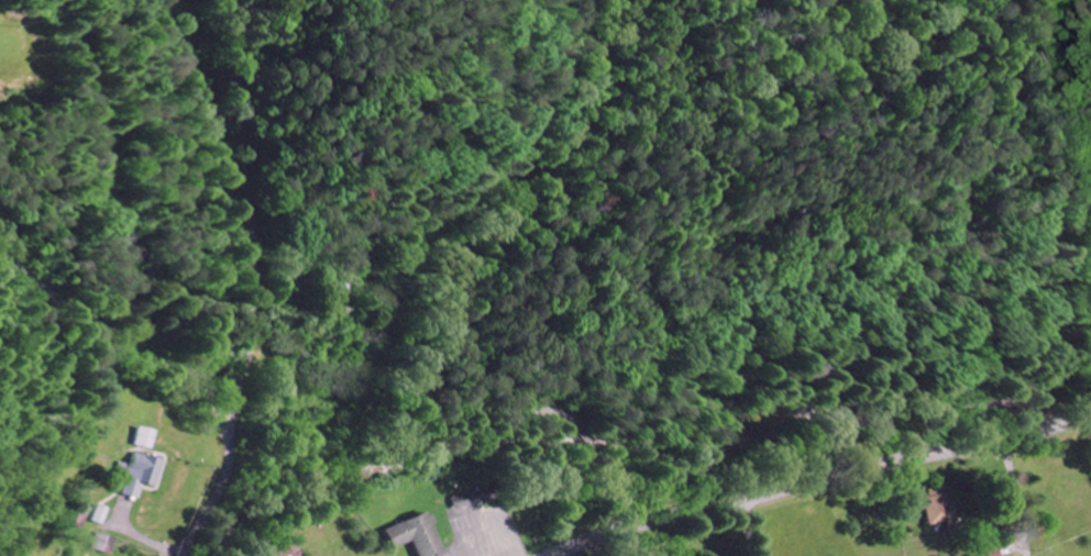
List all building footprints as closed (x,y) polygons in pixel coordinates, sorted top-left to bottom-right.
[(120,493),(136,499),(141,483),(152,487),(160,460),(133,452),(120,493)] [(950,499),(945,500),(943,485),(920,489),(926,525),(946,522),(948,536),(957,534),(950,499)] [(387,549),(409,541),(415,555),(440,555),(429,524),(431,523),(427,511),(379,529),(387,549)] [(98,550),(117,554),(120,537),(102,533),(98,550)] [(291,541),(274,555),(304,555),(291,541)]
